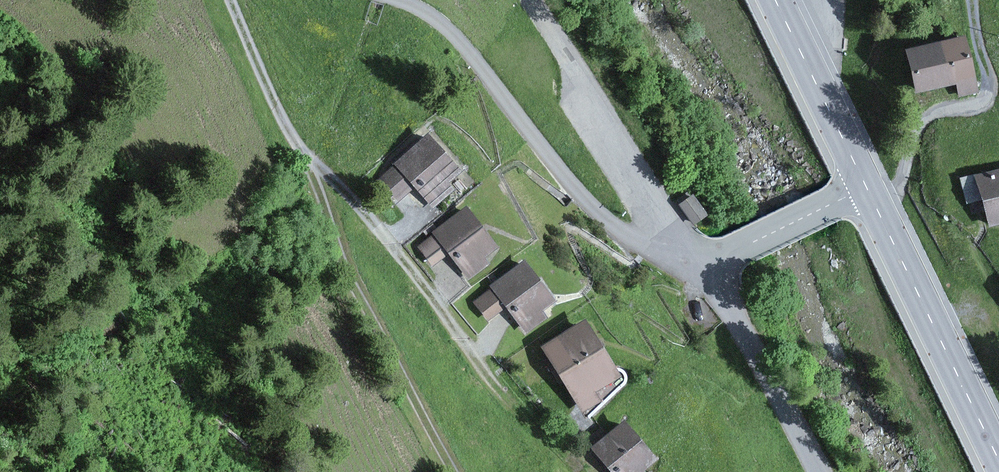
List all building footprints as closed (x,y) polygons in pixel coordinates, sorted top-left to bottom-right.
[(978,92),(966,37),(904,51),(914,94),(953,86),(955,97),(978,92)] [(460,173),(424,134),(389,167),(431,212),(452,193),(446,186),(460,173)] [(973,178),(986,228),(998,224),(998,171),(973,178)] [(693,193),(676,205),(691,227),(708,215),(693,193)] [(494,248),(462,208),(428,235),(465,281),(485,265),(480,259),(494,248)] [(553,299),(522,260),(488,286),(527,336),(543,323),(536,313),(553,299)] [(615,376),(578,319),(533,348),(576,414),(595,402),(589,393),(615,376)] [(622,420),(589,449),(609,471),(644,471),(642,469),(655,458),(622,420)]
